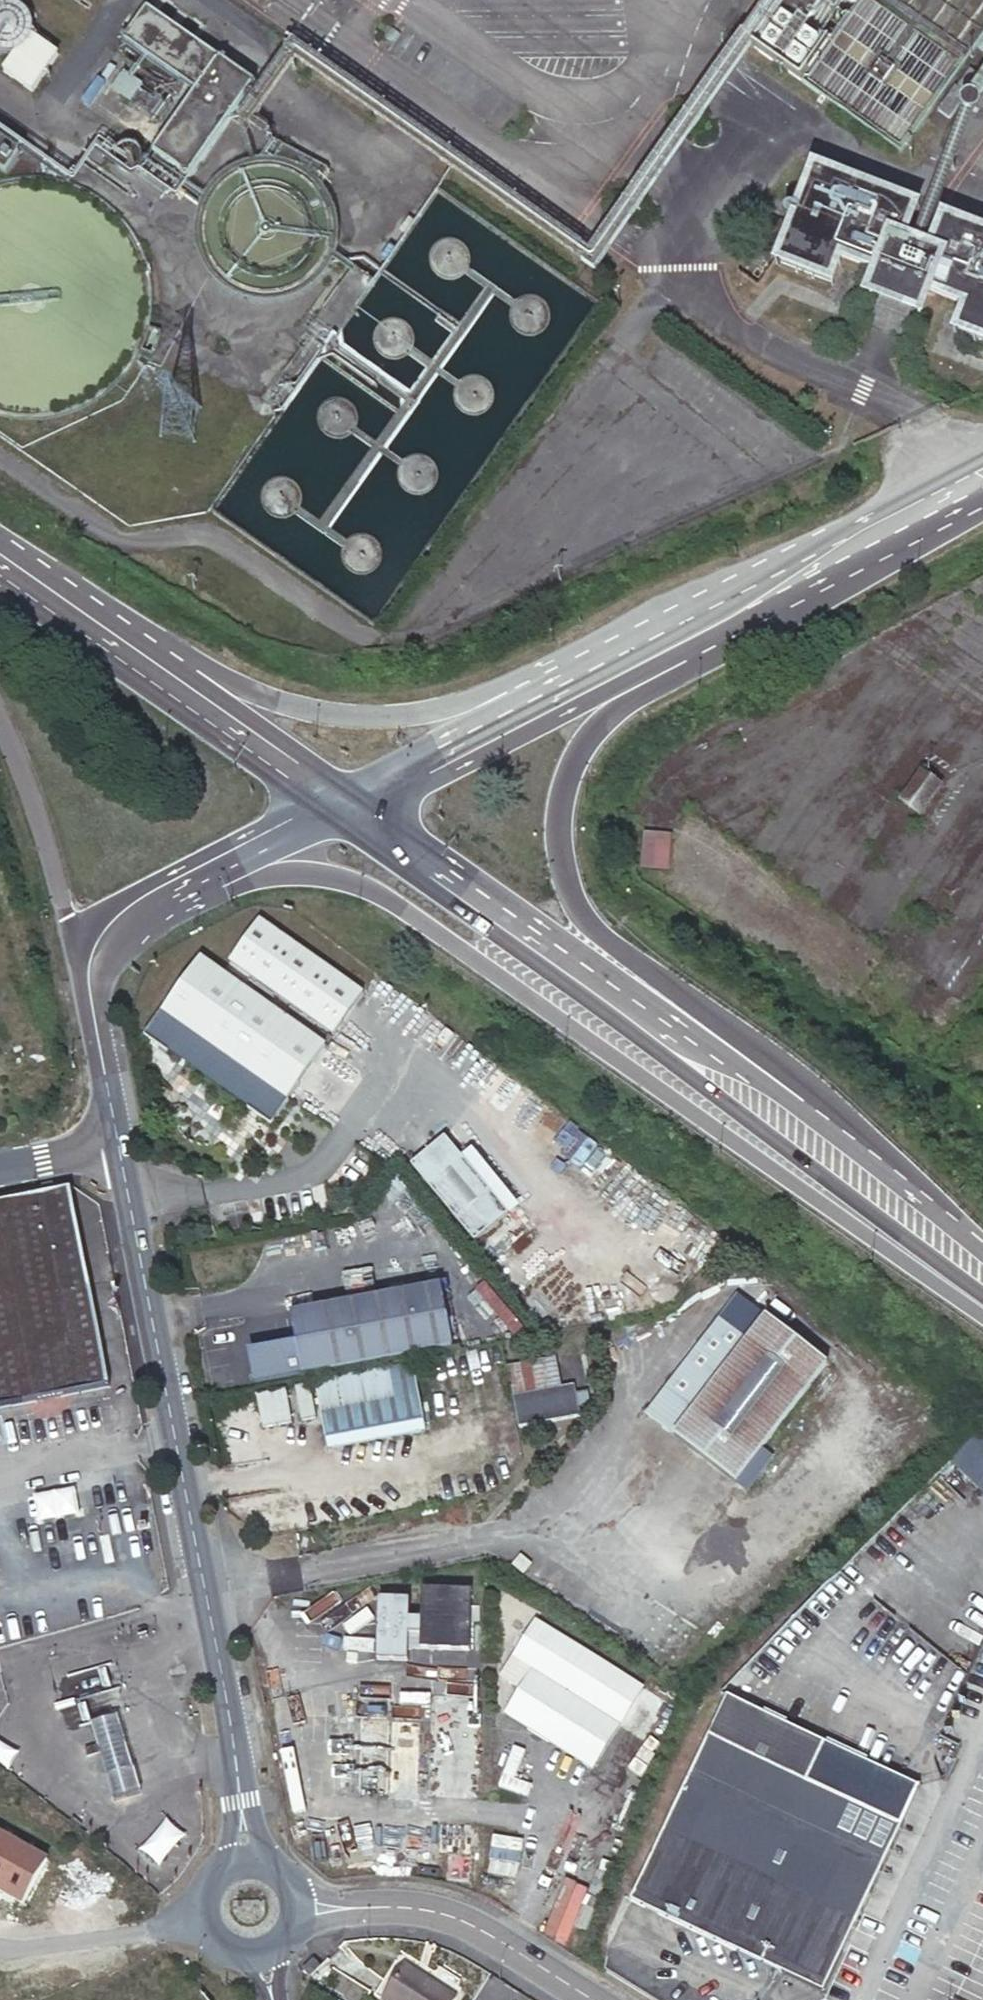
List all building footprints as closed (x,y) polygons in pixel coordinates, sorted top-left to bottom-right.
[(841,65),(886,0),(815,0),(793,32),(841,65)] [(841,65),(840,67),(934,134),(982,66),(982,0),(886,0),(841,65)] [(8,54),(14,53),(2,71),(30,91),(56,54),(31,37),(33,34),(33,29),(33,23),(32,17),(29,13),(25,8),(21,5),(16,3),(10,1),(4,1),(0,2),(0,53),(3,54),(8,54)] [(252,81),(142,3),(119,36),(194,89),(149,152),(184,177),(252,81)] [(168,100),(120,66),(107,85),(154,119),(168,100)] [(973,92),(982,99),(982,77),(973,92)] [(1,168),(21,141),(0,126),(0,168),(1,168)] [(141,152),(140,149),(138,147),(136,145),(134,143),(130,142),(127,141),(124,142),(121,143),(119,144),(116,146),(114,149),(113,151),(112,154),(112,158),(113,161),(114,164),(115,166),(118,168),(121,170),(123,171),(126,171),(129,171),(132,170),(135,169),(138,167),(140,164),(141,162),(142,158),(142,155),(141,152)] [(794,149),(762,234),(811,253),(821,231),(864,250),(856,275),(915,298),(925,276),(970,292),(962,312),(982,320),(982,223),(943,208),(933,231),(889,212),(897,190),(794,149)] [(599,305),(435,191),(372,280),(351,266),(303,334),(323,348),(207,511),(242,535),(372,626),(398,589),(599,305)] [(955,783),(932,768),(909,800),(932,816),(955,783)] [(668,869),(670,831),(641,829),(639,867),(668,869)] [(372,991),(267,920),(250,945),(239,940),(221,965),(209,958),(207,959),(195,951),(158,1003),(163,1008),(161,1013),(166,1018),(156,1036),(280,1122),(335,1043),(233,973),(239,962),(342,1033),(372,991)] [(406,1159),(468,1241),(505,1213),(443,1131),(406,1159)] [(72,1191),(0,1207),(0,1418),(50,1407),(114,1394),(83,1247),(72,1191)] [(246,1357),(250,1382),(449,1345),(439,1283),(287,1312),(292,1342),(267,1346),(268,1354),(246,1357)] [(841,1362),(779,1315),(755,1347),(725,1325),(658,1416),(761,1494),(788,1458),(776,1449),(841,1362)] [(571,1350),(507,1362),(519,1421),(520,1425),(582,1412),(571,1350)] [(408,1365),(312,1386),(325,1448),(421,1428),(408,1365)] [(312,1382),(297,1382),(296,1417),(311,1417),(312,1382)] [(289,1420),(283,1386),(253,1391),(259,1425),(289,1420)] [(982,1491),(982,1439),(973,1430),(947,1462),(982,1491)] [(380,1598),(377,1658),(409,1659),(410,1632),(422,1632),(422,1649),(469,1650),(471,1590),(422,1588),(422,1618),(411,1618),(411,1598),(380,1598)] [(656,1691),(549,1620),(522,1660),(542,1672),(525,1699),(529,1699),(574,1729),(613,1756),(656,1691)] [(482,1698),(434,1697),(431,1796),(478,1796),(482,1698)] [(602,1773),(613,1756),(574,1729),(529,1699),(525,1699),(514,1716),(602,1773)] [(910,1797),(717,1708),(699,1748),(892,1836),(910,1797)] [(117,1716),(89,1724),(113,1800),(141,1792),(117,1716)] [(364,1719),(362,1795),(425,1796),(426,1720),(364,1719)] [(892,1836),(699,1748),(630,1897),(823,1985),(892,1836)] [(167,1819),(139,1850),(160,1868),(187,1836),(167,1819)] [(445,1880),(469,1881),(470,1855),(469,1855),(469,1853),(471,1853),(471,1823),(439,1822),(437,1852),(445,1852),(445,1880)] [(2,1824),(0,1828),(0,1834),(4,1836),(8,1827),(2,1824)] [(14,1830),(8,1827),(4,1836),(10,1839),(14,1830)] [(4,1836),(0,1842),(0,1891),(1,1892),(25,1848),(10,1839),(4,1836)] [(30,1839),(25,1848),(31,1851),(36,1842),(30,1839)] [(31,1851),(25,1848),(1,1892),(23,1904),(47,1860),(31,1851)] [(327,1961),(315,1971),(323,1979),(335,1969),(327,1961)] [(418,1967),(396,1999),(465,1999),(467,1997),(418,1967)]
